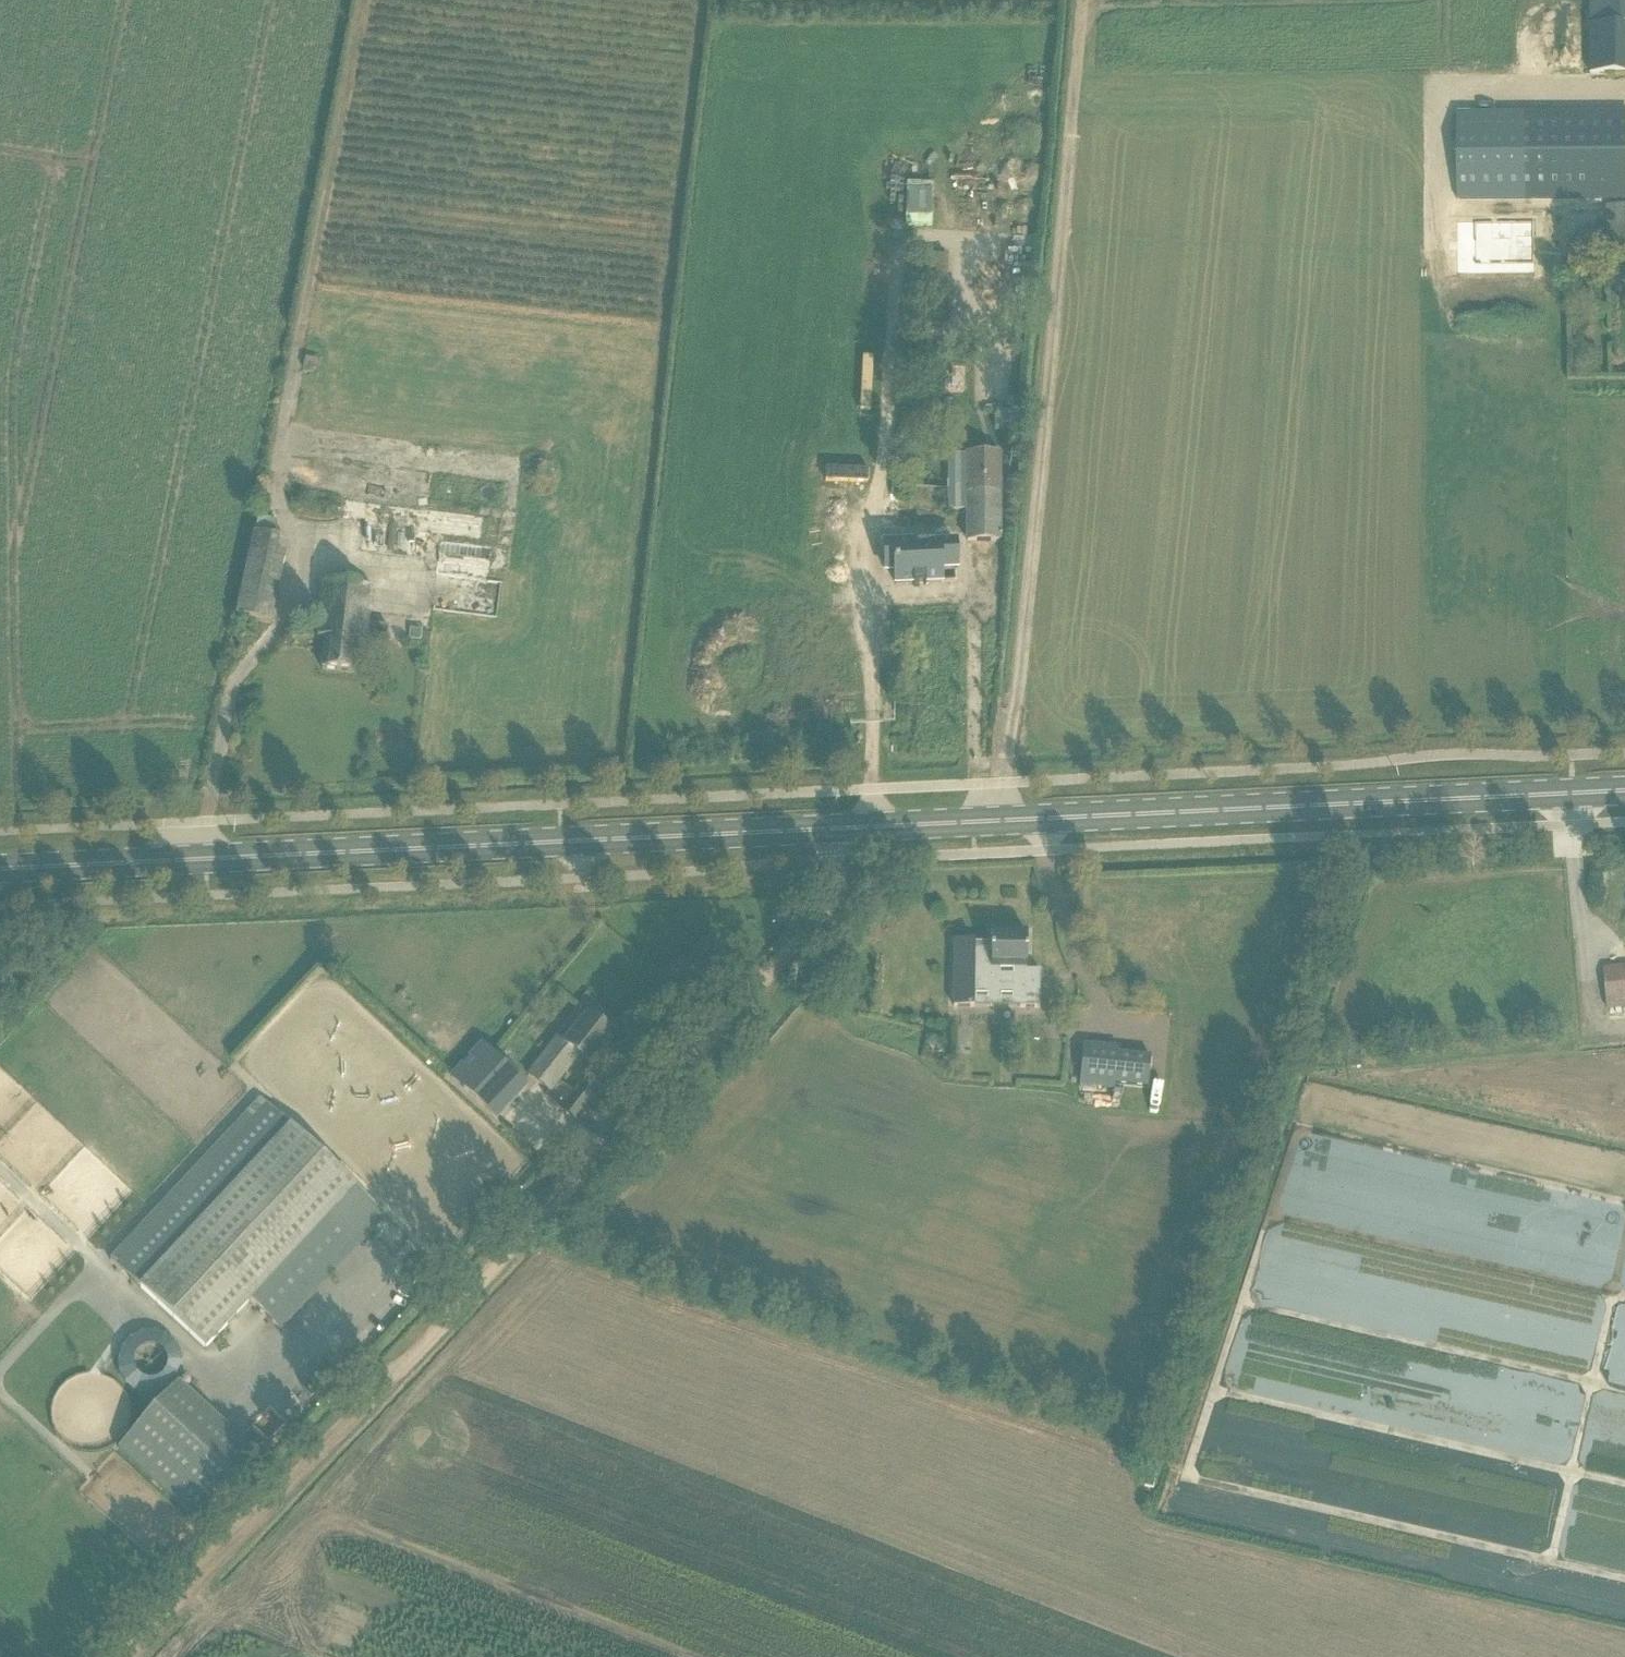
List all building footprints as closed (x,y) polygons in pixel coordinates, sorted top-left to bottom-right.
[(1590,75),(1624,75),(1624,0),(1589,0),(1590,75)] [(1457,200),(1624,199),(1624,111),(1456,112),(1457,200)] [(1607,207),(1608,251),(1624,250),(1624,207),(1607,207)] [(1474,266),(1533,265),(1533,223),(1474,223),(1474,266)] [(1613,290),(1624,290),(1624,271),(1613,271),(1613,290)] [(1005,334),(1015,335),(1017,315),(1008,313),(1005,334)] [(995,410),(994,429),(1011,430),(1011,411),(995,410)] [(965,540),(998,541),(1000,452),(965,452),(965,511),(965,524),(965,540)] [(364,524),(361,551),(423,559),(426,534),(479,541),(481,520),(343,504),(341,521),(364,524)] [(954,511),(954,524),(965,524),(965,511),(954,511)] [(235,613),(270,621),(284,554),(277,551),(280,538),(252,531),(235,613)] [(912,539),(887,540),(888,568),(894,568),(895,582),(957,580),(955,540),(912,542),(912,539)] [(435,576),(487,582),(492,548),(439,541),(435,576)] [(372,589),(351,587),(323,583),(317,637),(325,638),(322,670),(354,673),(358,642),(386,645),(388,627),(368,625),(372,589)] [(870,929),(862,940),(870,945),(873,947),(880,936),(879,935),(870,929)] [(955,942),(955,990),(975,990),(1020,990),(1020,1008),(1039,1008),(1040,981),(1037,981),(1037,973),(1040,973),(1040,971),(1026,971),(1026,933),(991,933),(991,944),(975,944),(975,942),(955,942)] [(1603,969),(1607,1010),(1624,1008),(1624,967),(1603,969)] [(1137,981),(1136,992),(1145,992),(1145,982),(1137,981)] [(558,1038),(528,1076),(548,1091),(551,1093),(579,1057),(591,1066),(614,1036),(587,1015),(565,1044),(558,1038)] [(1114,1084),(1146,1088),(1150,1056),(1117,1053),(1117,1047),(1083,1044),(1078,1085),(1113,1089),(1114,1084)] [(468,1061),(451,1078),(496,1120),(526,1087),(481,1046),(480,1047),(468,1061)] [(548,1091),(544,1097),(561,1110),(576,1123),(589,1107),(594,1112),(601,1104),(579,1086),(574,1094),(559,1082),(551,1093),(548,1091)] [(279,1329),(385,1216),(261,1100),(110,1261),(205,1350),(249,1302),(279,1329)] [(118,1448),(196,1521),(256,1456),(177,1383),(118,1448)]
